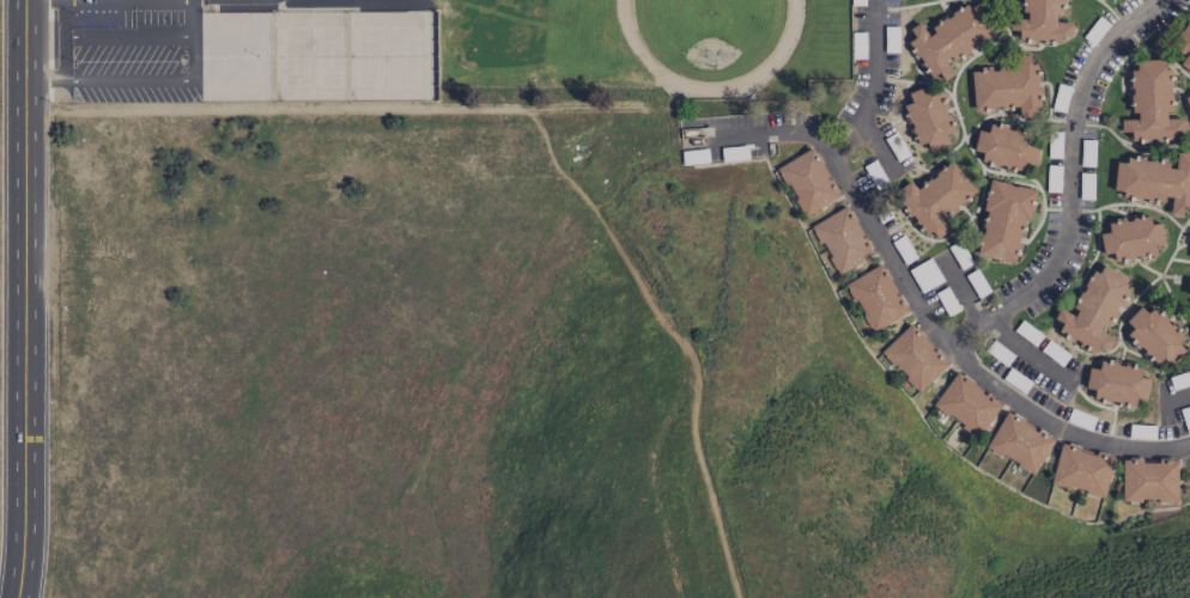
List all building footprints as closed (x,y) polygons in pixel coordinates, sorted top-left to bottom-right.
[(949,61),(996,32),(977,0),(976,0),(926,31),(920,22),(909,29),(914,37),(909,40),(936,85),(956,72),(949,61)] [(1013,18),(1012,28),(1019,29),(1018,38),(1062,42),(1062,33),(1072,34),(1073,22),(1061,21),(1063,0),(1023,0),(1022,18),(1013,18)] [(1185,41),(1173,60),(1189,71),(1189,17),(1189,16),(1177,36),(1185,41)] [(1174,138),(1174,130),(1185,130),(1185,117),(1173,117),(1172,68),(1165,68),(1165,59),(1137,59),(1137,69),(1132,69),(1133,119),(1121,119),(1121,132),(1131,131),(1131,139),(1174,138)] [(975,109),(1018,105),(1019,118),(1035,116),(1035,106),(1041,106),(1037,63),(1031,63),(1031,61),(971,67),(975,109)] [(908,92),(911,103),(904,105),(917,145),(926,142),(929,151),(956,142),(936,82),(908,92)] [(1034,165),(1042,136),(991,122),(988,131),(978,129),(973,149),(984,152),(981,161),(1022,172),(1025,162),(1034,165)] [(839,198),(815,147),(777,165),(802,216),(839,198)] [(1189,163),(1189,156),(1189,153),(1178,151),(1176,165),(1126,157),(1125,162),(1117,161),(1112,193),(1169,203),(1168,213),(1181,215),(1183,205),(1189,206),(1189,163)] [(977,192),(953,161),(917,189),(911,181),(896,193),(933,241),(950,228),(942,218),(977,192)] [(1034,189),(989,179),(981,215),(982,216),(974,253),(1018,263),(1034,189)] [(874,253),(847,205),(811,225),(838,273),(874,253)] [(1164,243),(1162,222),(1151,223),(1151,216),(1107,221),(1108,231),(1100,232),(1102,253),(1113,252),(1114,259),(1157,254),(1156,244),(1164,243)] [(872,332),(908,311),(880,263),(844,283),(872,332)] [(1072,313),(1060,307),(1054,318),(1062,323),(1058,331),(1096,351),(1099,344),(1108,349),(1114,337),(1106,333),(1128,289),(1124,287),(1129,277),(1103,264),(1099,272),(1094,270),(1072,313)] [(1170,365),(1185,350),(1178,343),(1185,336),(1154,306),(1147,313),(1140,306),(1121,325),(1158,363),(1163,358),(1170,365)] [(948,364),(911,323),(881,351),(919,392),(948,364)] [(1151,378),(1141,376),(1142,368),(1100,360),(1099,369),(1089,367),(1085,388),(1095,390),(1094,397),(1135,405),(1137,397),(1147,399),(1151,378)] [(977,436),(1001,403),(956,371),(933,404),(977,436)] [(1054,436),(1004,413),(987,450),(1037,473),(1054,436)] [(1114,457),(1060,443),(1050,483),(1104,497),(1114,457)] [(1178,459),(1121,459),(1122,501),(1178,500),(1178,459)]
